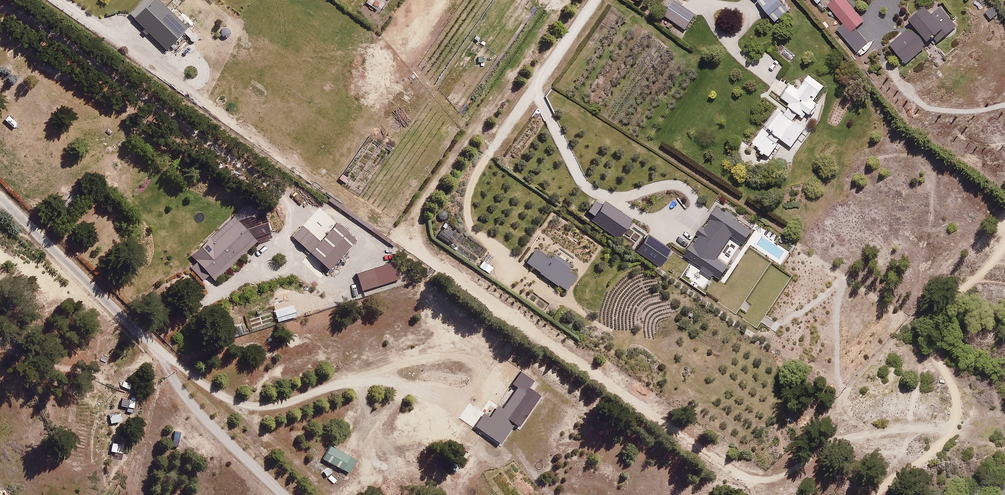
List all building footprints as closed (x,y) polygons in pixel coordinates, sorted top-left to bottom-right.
[(663,14),(684,28),(694,14),(672,0),(663,14)] [(776,22),(789,10),(780,0),(757,0),(776,22)] [(846,27),(839,32),(855,52),(868,42),(856,27),(864,20),(848,0),(831,0),(827,3),(846,27)] [(913,24),(889,42),(905,63),(930,44),(932,46),(957,27),(941,5),(932,12),(927,4),(908,18),(913,24)] [(778,76),(769,89),(789,103),(787,106),(790,109),(798,114),(802,118),(806,112),(810,115),(819,103),(814,99),(823,86),(808,75),(797,90),(778,76)] [(798,114),(790,109),(786,114),(779,109),(765,129),(781,140),(788,129),(795,134),(803,124),(794,119),(798,114)] [(781,140),(765,129),(753,146),(769,157),(781,140)] [(439,217),(442,219),(446,219),(449,215),(448,211),(445,208),(440,209),(438,212),(439,217)] [(750,233),(722,211),(688,255),(717,277),(726,265),(713,255),(730,234),(742,243),(750,233)] [(192,256),(199,263),(193,268),(204,280),(210,274),(217,281),(257,242),(232,217),(192,256)] [(304,225),(292,235),(309,253),(320,243),(304,225)] [(443,225),(435,236),(450,245),(457,234),(443,225)] [(535,248),(525,262),(567,290),(577,276),(569,271),(573,266),(554,253),(551,258),(535,248)] [(357,460),(330,444),(321,459),(348,475),(357,460)]
